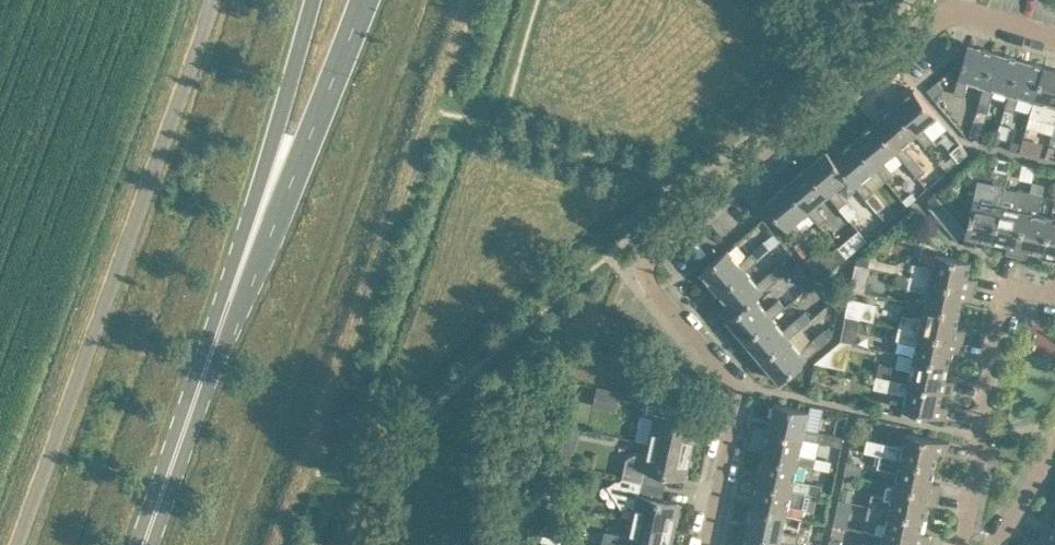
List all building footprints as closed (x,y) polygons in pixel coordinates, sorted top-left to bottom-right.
[(954,93),(964,96),(979,101),(984,85),(994,51),(968,43),(954,93)] [(984,85),(979,101),(990,104),(994,87),(1009,91),(1010,92),(1019,58),(994,51),(984,85)] [(1019,95),(1035,100),(1045,65),(1019,58),(1010,92),(1009,91),(1005,107),(1015,110),(1019,95)] [(1030,114),(1040,117),(1054,122),(1054,68),(1045,65),(1035,100),(1030,114)] [(893,106),(916,133),(926,146),(934,139),(923,127),(937,115),(914,88),(893,106)] [(979,101),(977,109),(987,112),(990,104),(979,101)] [(925,169),(903,144),(916,133),(893,106),(873,123),(896,150),(917,176),(925,169)] [(896,150),(873,123),(857,136),(891,176),(894,173),(883,161),(896,150)] [(857,136),(841,150),(864,177),(875,167),(885,180),(891,176),(857,136)] [(1020,151),(1039,156),(1042,142),(1023,137),(1020,151)] [(855,213),(857,211),(836,187),(848,176),(877,210),(884,204),(862,178),(864,177),(841,150),(835,142),(812,162),(855,213)] [(960,142),(951,151),(959,160),(969,152),(960,142)] [(1008,172),(1010,159),(997,156),(995,169),(1008,172)] [(812,162),(788,182),(822,221),(826,217),(816,204),(828,193),(849,218),(855,213),(812,162)] [(1006,187),(1006,184),(992,181),(988,202),(974,199),(964,242),(976,245),(978,236),(993,239),(1000,205),(1001,205),(1005,187),(1006,187)] [(1044,184),(1033,181),(1031,190),(1030,190),(1017,254),(1027,256),(1029,247),(1044,250),(1051,216),(1038,213),(1042,192),(1044,184)] [(795,221),(808,211),(819,223),(822,221),(788,182),(765,201),(799,241),(806,234),(795,221)] [(1017,189),(1006,187),(1005,187),(1001,205),(1000,205),(993,239),(1008,243),(1006,252),(1017,254),(1030,190),(1018,187),(1017,189)] [(905,204),(915,195),(911,191),(901,199),(905,204)] [(1051,216),(1044,250),(1054,253),(1054,217),(1051,216)] [(858,229),(838,246),(846,256),(867,239),(858,229)] [(701,271),(715,287),(776,236),(773,233),(739,262),(728,248),(701,271)] [(780,242),(776,236),(715,287),(729,304),(756,281),(747,269),(780,242)] [(822,277),(846,256),(838,246),(825,257),(818,249),(806,259),(822,277)] [(867,249),(857,258),(856,262),(868,264),(871,254),(867,249)] [(912,260),(910,274),(974,288),(976,278),(967,276),(971,260),(936,252),(933,265),(912,260)] [(787,270),(797,283),(808,274),(798,261),(787,270)] [(729,304),(721,310),(741,333),(780,300),(779,298),(767,309),(756,296),(777,279),(770,271),(758,282),(756,281),(729,304)] [(899,272),(896,284),(907,286),(907,287),(927,291),(924,304),(960,312),(963,297),(972,299),(974,288),(910,274),(909,274),(899,272)] [(845,313),(861,317),(874,320),(878,303),(849,296),(845,313)] [(809,316),(805,311),(784,329),(773,317),(786,306),(780,300),(741,333),(761,356),(809,316)] [(956,327),(960,312),(924,304),(921,317),(901,312),(899,325),(963,339),(965,329),(956,327)] [(861,317),(845,313),(839,340),(855,343),(861,317)] [(809,316),(761,356),(780,380),(829,338),(824,331),(823,330),(800,349),(790,336),(811,319),(809,316)] [(896,338),(916,342),(913,355),(948,363),(952,348),(961,350),(963,339),(899,325),(896,338)] [(830,327),(824,331),(829,338),(833,335),(834,331),(830,327)] [(1044,350),(1054,355),(1054,329),(1044,350)] [(910,368),(878,361),(875,374),(888,376),(943,389),(943,390),(952,392),(954,380),(945,378),(948,363),(913,355),(910,368)] [(875,374),(873,386),(905,393),(902,408),(946,417),(949,406),(940,404),(943,390),(943,389),(888,376),(875,374)] [(617,409),(621,391),(597,386),(593,404),(617,409)] [(647,401),(642,425),(653,427),(649,442),(691,451),(697,425),(672,420),(675,407),(647,401)] [(809,409),(775,402),(769,429),(803,436),(803,437),(841,445),(843,435),(806,427),(809,409)] [(798,462),(798,463),(827,469),(829,459),(800,453),(803,437),(803,436),(769,429),(764,454),(798,462)] [(865,450),(880,453),(935,466),(938,450),(947,452),(950,441),(907,432),(904,445),(868,438),(865,450)] [(635,452),(627,457),(623,476),(631,478),(658,484),(661,472),(686,477),(691,451),(649,442),(647,455),(635,452)] [(562,452),(560,461),(570,463),(572,454),(562,452)] [(932,481),(935,466),(880,453),(878,466),(898,471),(895,484),(938,493),(941,483),(932,481)] [(764,454),(758,480),(792,488),(805,491),(808,492),(809,491),(820,494),(822,484),(794,478),(798,463),(798,462),(764,454)] [(851,461),(849,474),(860,476),(862,463),(851,461)] [(658,484),(631,478),(623,476),(618,479),(617,478),(607,485),(622,508),(630,502),(632,506),(636,504),(633,519),(675,528),(680,502),(655,497),(658,484)] [(805,508),(801,507),(805,491),(792,488),(758,480),(752,506),(787,513),(787,514),(803,517),(805,508)] [(872,492),(869,505),(924,517),(927,502),(936,504),(938,493),(895,484),(892,497),(872,492)] [(854,489),(847,488),(844,499),(851,501),(854,489)] [(838,499),(836,511),(848,514),(851,502),(838,499)] [(867,517),(887,522),(884,535),(927,544),(929,534),(921,532),(924,517),(869,505),(867,517)] [(787,514),(787,513),(752,506),(747,532),(781,540),(806,544),(808,535),(783,530),(787,514)] [(675,528),(633,519),(627,544),(617,542),(616,544),(671,544),(675,528)] [(1047,523),(1042,532),(1054,540),(1054,528),(1047,523)] [(781,540),(747,532),(744,544),(780,544),(781,540)] [(1042,532),(1036,541),(1042,544),(1054,544),(1054,540),(1042,532)] [(927,544),(884,535),(882,544),(927,544)]
